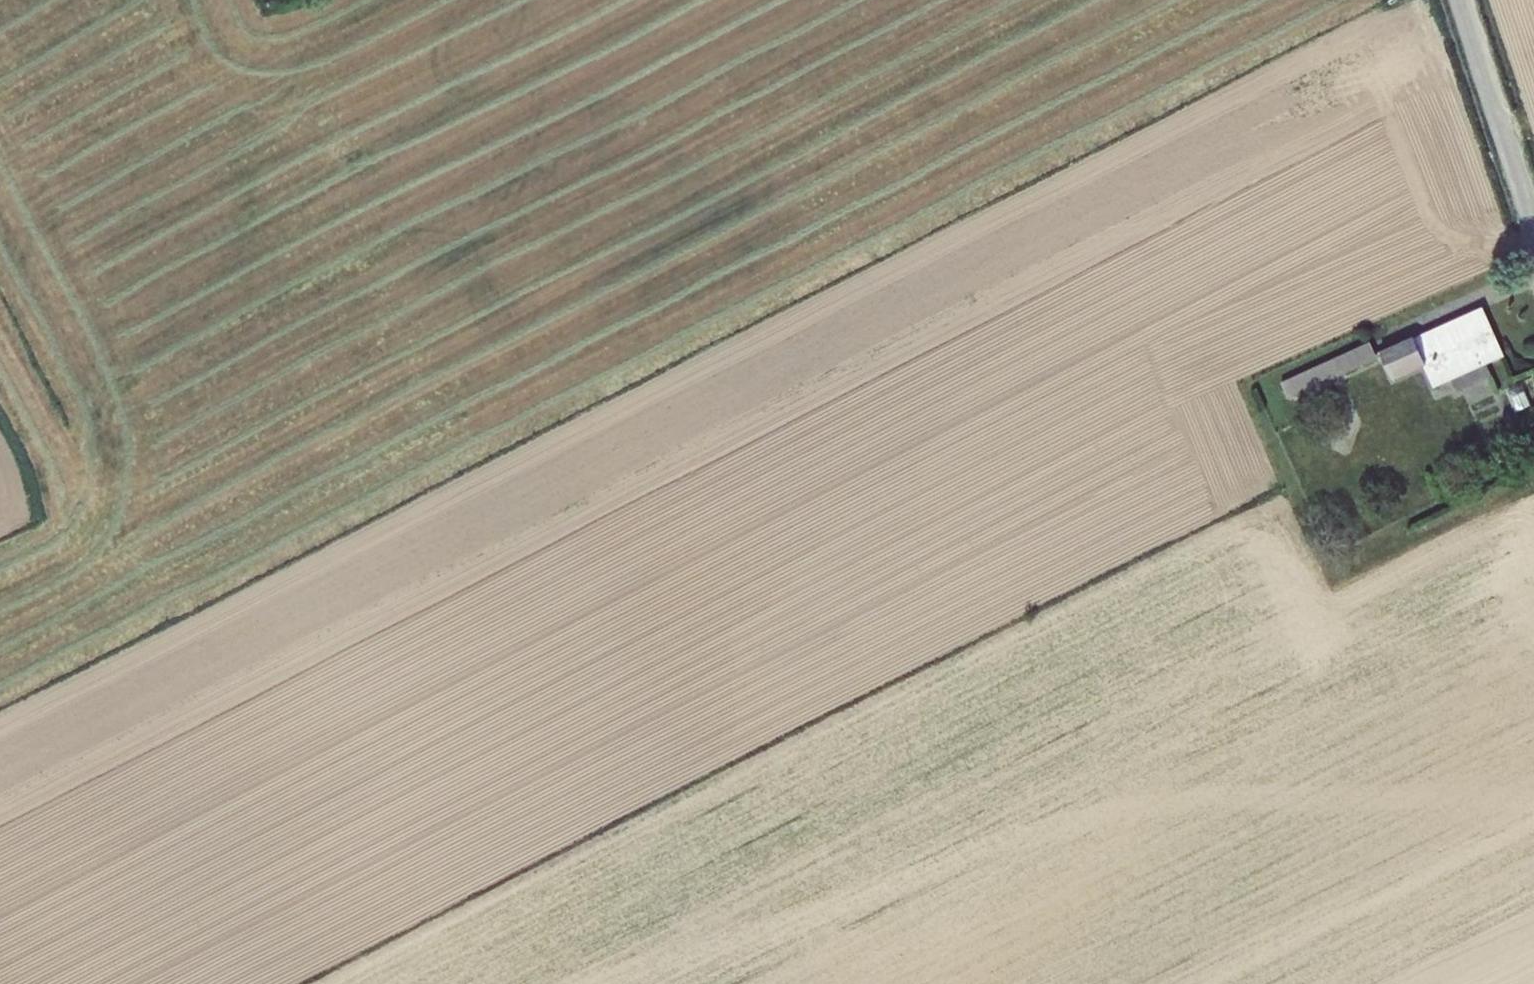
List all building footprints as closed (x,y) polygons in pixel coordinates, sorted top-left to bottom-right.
[(1451,380),(1485,364),(1502,357),(1482,310),(1375,357),(1369,343),(1280,383),(1288,399),(1381,356),(1391,381),(1423,367),(1433,388),(1451,380)] [(1485,364),(1451,380),(1456,391),(1491,376),(1485,364)]
